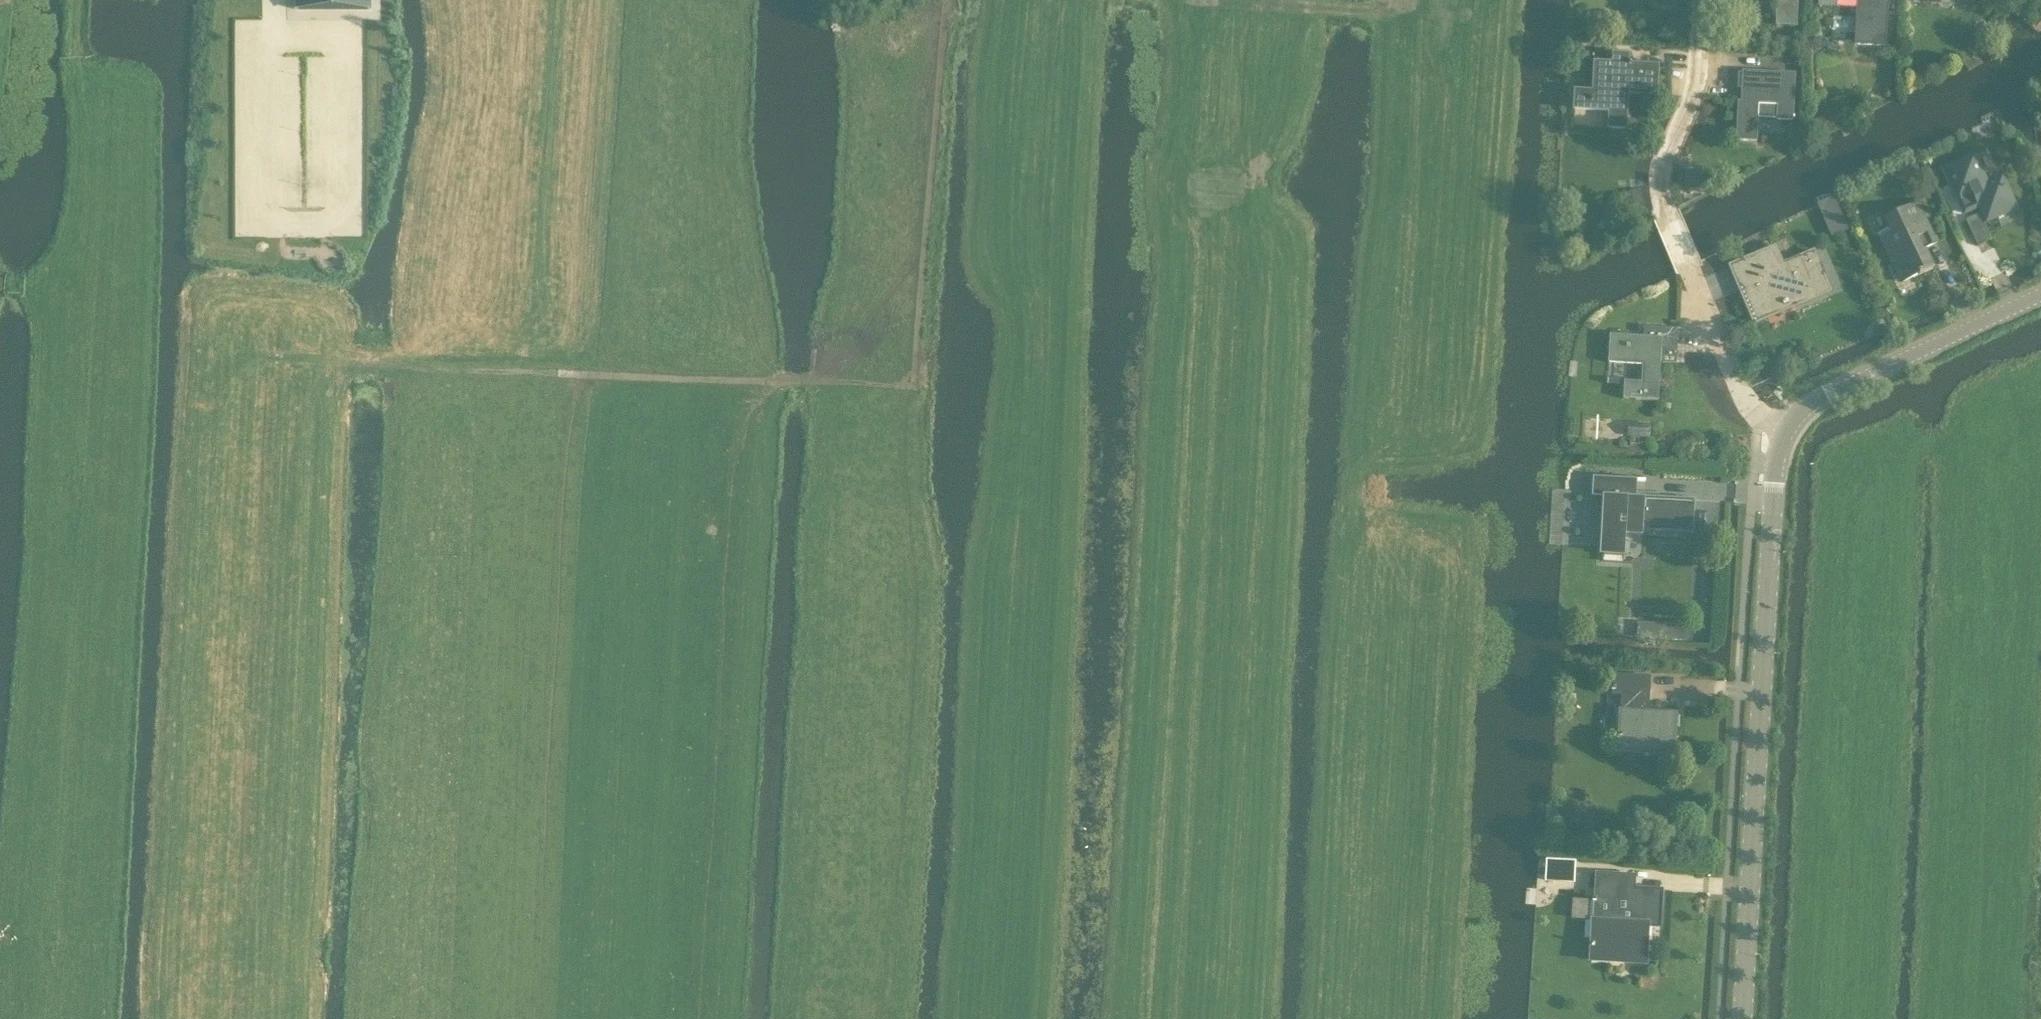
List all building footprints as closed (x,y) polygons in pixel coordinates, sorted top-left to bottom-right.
[(294,8),(371,10),(371,0),(295,0),(294,8)] [(1778,4),(1777,4),(1776,25),(1797,26),(1798,0),(1779,0),(1778,4)] [(1888,0),(1857,0),(1857,8),(1860,8),(1860,12),(1857,12),(1855,45),(1885,46),(1888,0)] [(1575,90),(1573,109),(1609,111),(1608,128),(1626,129),(1628,94),(1657,96),(1659,66),(1594,62),(1593,91),(1575,90)] [(1738,102),(1736,141),(1757,142),(1759,104),(1778,105),(1777,120),(1793,121),(1795,73),(1742,72),(1741,102),(1738,102)] [(1833,128),(1827,116),(1813,123),(1819,135),(1833,128)] [(1973,155),(1944,169),(1965,213),(1979,206),(1986,221),(2015,208),(2001,178),(1987,184),(1973,155)] [(1700,170),(1685,170),(1685,189),(1701,189),(1700,170)] [(1893,232),(1880,238),(1901,284),(1932,269),(1923,251),(1937,244),(1917,202),(1886,217),(1893,232)] [(1979,214),(1966,220),(1978,245),(1990,239),(1979,214)] [(1762,281),(1740,291),(1754,323),(1825,293),(1819,277),(1823,275),(1813,252),(1778,267),(1771,249),(1752,257),(1762,281)] [(1609,335),(1608,363),(1642,365),(1641,381),(1624,380),(1622,399),(1658,401),(1660,357),(1676,358),(1678,329),(1644,327),(1644,337),(1609,335)] [(1627,424),(1626,436),(1648,437),(1648,425),(1627,424)] [(1594,478),(1592,495),(1606,496),(1603,559),(1624,560),(1625,530),(1643,531),(1643,526),(1692,529),(1694,501),(1636,497),(1637,480),(1594,478)] [(1612,687),(1611,691),(1614,691),(1614,694),(1623,694),(1622,711),(1620,711),(1619,749),(1638,750),(1638,743),(1674,745),(1676,714),(1640,712),(1641,690),(1649,691),(1650,677),(1615,675),(1614,687),(1612,687)] [(1567,888),(1569,862),(1548,860),(1546,886),(1567,888)] [(1646,955),(1648,924),(1660,925),(1662,891),(1633,889),(1632,893),(1623,893),(1624,876),(1596,874),(1595,898),(1593,898),(1592,902),(1595,902),(1594,920),(1592,920),(1590,959),(1610,960),(1610,953),(1646,955)]
